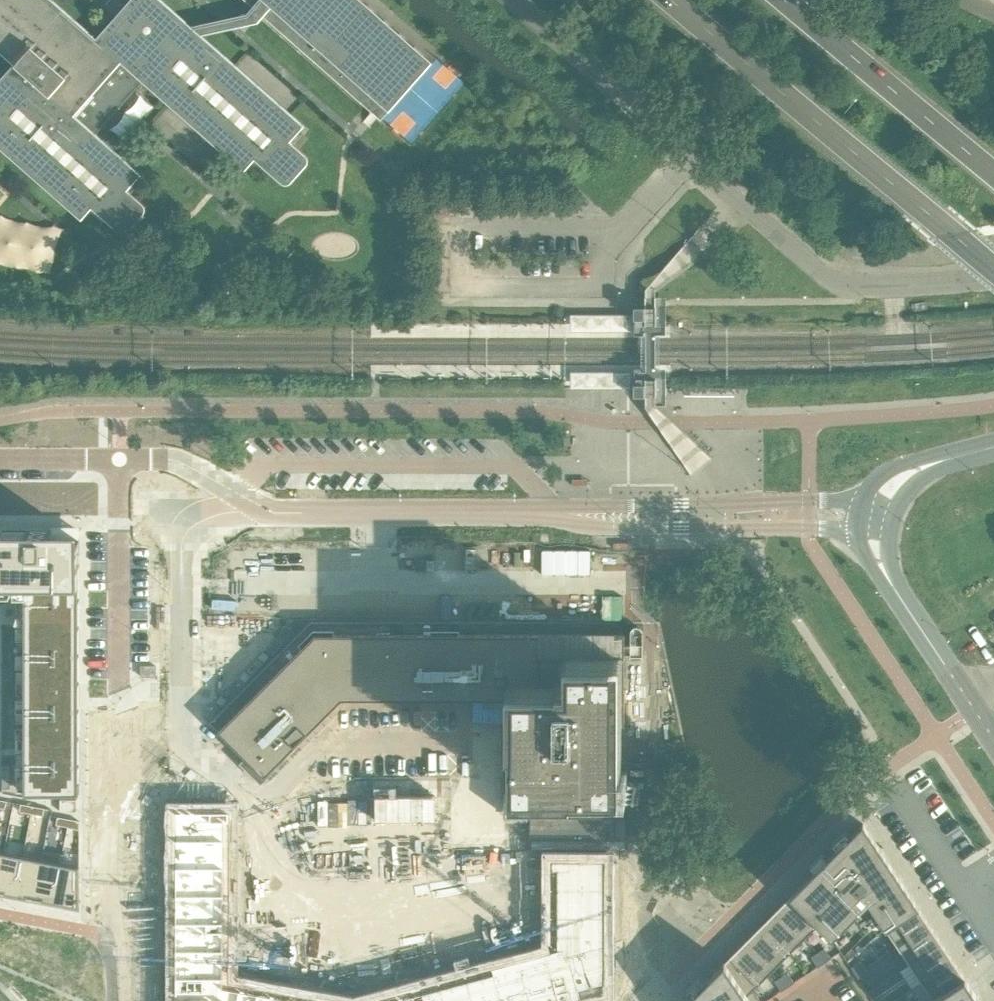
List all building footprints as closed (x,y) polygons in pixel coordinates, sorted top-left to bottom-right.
[(2,150),(81,219),(92,207),(118,231),(120,232),(122,232),(125,232),(127,231),(128,230),(143,213),(145,211),(145,209),(145,207),(144,205),(143,203),(127,189),(141,174),(120,155),(96,133),(136,88),(142,80),(170,105),(224,153),(244,170),(255,159),(281,182),(283,183),(285,184),(287,184),(289,183),(291,181),(306,165),(307,163),(308,160),(308,158),(307,156),(306,154),(290,141),(304,125),(291,113),(236,65),(201,34),(197,38),(154,0),(134,0),(113,25),(96,43),(73,23),(76,20),(54,0),(0,0),(0,51),(13,63),(0,78),(0,148),(2,150)] [(432,62),(362,0),(247,0),(254,6),(249,11),(260,21),(265,16),(381,119),(432,62)] [(25,584),(25,793),(79,793),(79,782),(79,600),(79,530),(26,530),(0,530),(0,584),(25,584)] [(315,632),(218,729),(240,752),(264,776),(308,732),(342,698),(472,698),(472,677),(477,677),(478,635),(478,632),(315,632)] [(477,677),(472,677),(472,698),(504,698),(504,815),(530,815),(613,815),(624,815),(624,632),(478,632),(478,635),(477,677)] [(77,799),(61,799),(61,810),(77,810),(77,799)] [(21,803),(19,811),(31,813),(33,805),(21,803)] [(33,805),(31,813),(43,816),(44,808),(33,805)] [(58,816),(56,824),(68,826),(69,819),(58,816)] [(68,826),(68,827),(79,829),(79,820),(69,819),(68,826)] [(232,978),(232,819),(167,819),(167,1000),(355,1000),(232,978)] [(863,823),(791,895),(819,923),(817,924),(832,939),(868,902),(885,928),(918,906),(863,823)] [(23,855),(16,894),(34,897),(44,849),(43,849),(41,859),(23,855)] [(44,849),(34,897),(53,901),(63,853),(44,849)] [(0,873),(0,891),(16,894),(23,855),(4,852),(0,873)] [(63,853),(53,901),(79,906),(79,866),(62,863),(64,853),(63,853)] [(549,867),(549,949),(355,1000),(602,1000),(613,998),(613,867),(549,867)] [(791,895),(776,911),(804,938),(817,924),(819,923),(791,895)] [(918,906),(885,928),(897,946),(930,924),(918,906)] [(776,911),(760,926),(788,954),(804,938),(776,911)] [(930,924),(897,946),(909,964),(942,942),(930,924)] [(760,926),(745,941),(773,969),(788,954),(760,926)] [(745,941),(730,956),(758,984),(773,969),(745,941)] [(942,942),(909,964),(921,982),(954,960),(942,942)] [(824,948),(817,952),(824,962),(831,958),(824,948)] [(817,952),(811,957),(817,967),(824,962),(817,952)] [(685,1000),(761,1000),(753,989),(758,984),(730,956),(685,1000)] [(954,960),(921,982),(932,998),(933,1000),(966,978),(954,960)] [(861,961),(851,967),(855,974),(865,967),(861,961)] [(865,967),(855,974),(859,981),(869,974),(865,967)] [(787,972),(781,977),(787,987),(794,982),(787,972)] [(781,977),(774,981),(781,991),(787,987),(781,977)] [(974,991),(970,984),(968,981),(966,978),(933,1000),(932,998),(928,1000),(981,1000),(974,991)]
